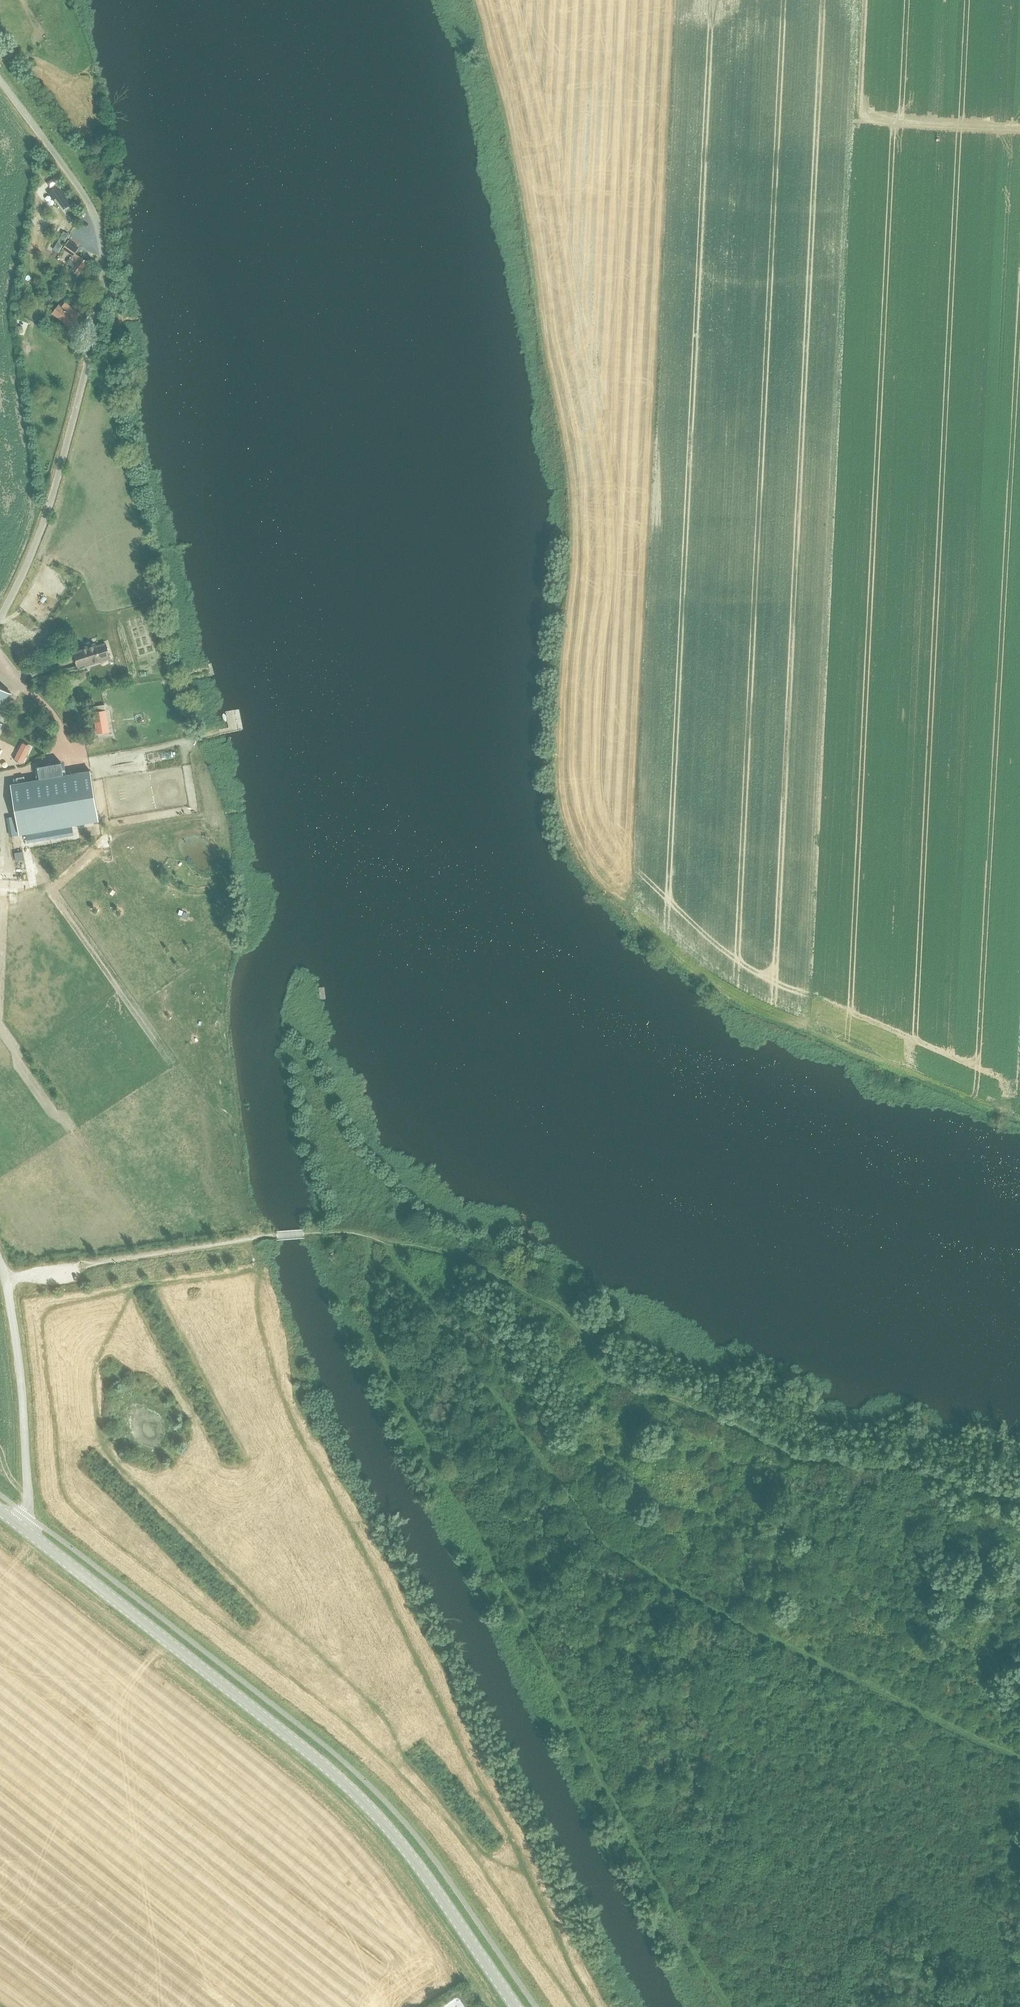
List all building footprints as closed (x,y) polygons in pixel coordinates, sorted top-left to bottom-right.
[(32,55),(26,60),(30,65),(36,60),(32,55)] [(58,186),(51,191),(60,202),(64,209),(71,204),(66,196),(58,186)] [(69,242),(63,250),(72,257),(75,253),(77,255),(80,250),(69,242)] [(77,255),(75,253),(72,257),(68,263),(73,267),(72,269),(79,274),(88,262),(77,255)] [(52,312),(72,327),(81,314),(65,302),(61,307),(58,304),(52,312)] [(75,652),(79,666),(89,663),(89,664),(100,661),(99,657),(109,654),(106,644),(96,647),(95,644),(87,646),(88,648),(75,652)] [(12,694),(0,688),(0,717),(12,694)] [(111,709),(98,710),(99,731),(111,731),(111,709)] [(22,744),(14,760),(22,764),(30,748),(22,744)] [(61,762),(38,767),(40,779),(64,774),(61,762)] [(29,781),(11,784),(20,834),(99,821),(90,771),(29,781)] [(19,835),(15,816),(9,817),(12,836),(19,835)] [(51,829),(52,838),(77,835),(76,826),(51,829)] [(12,880),(0,880),(0,889),(0,894),(11,894),(12,880)]
